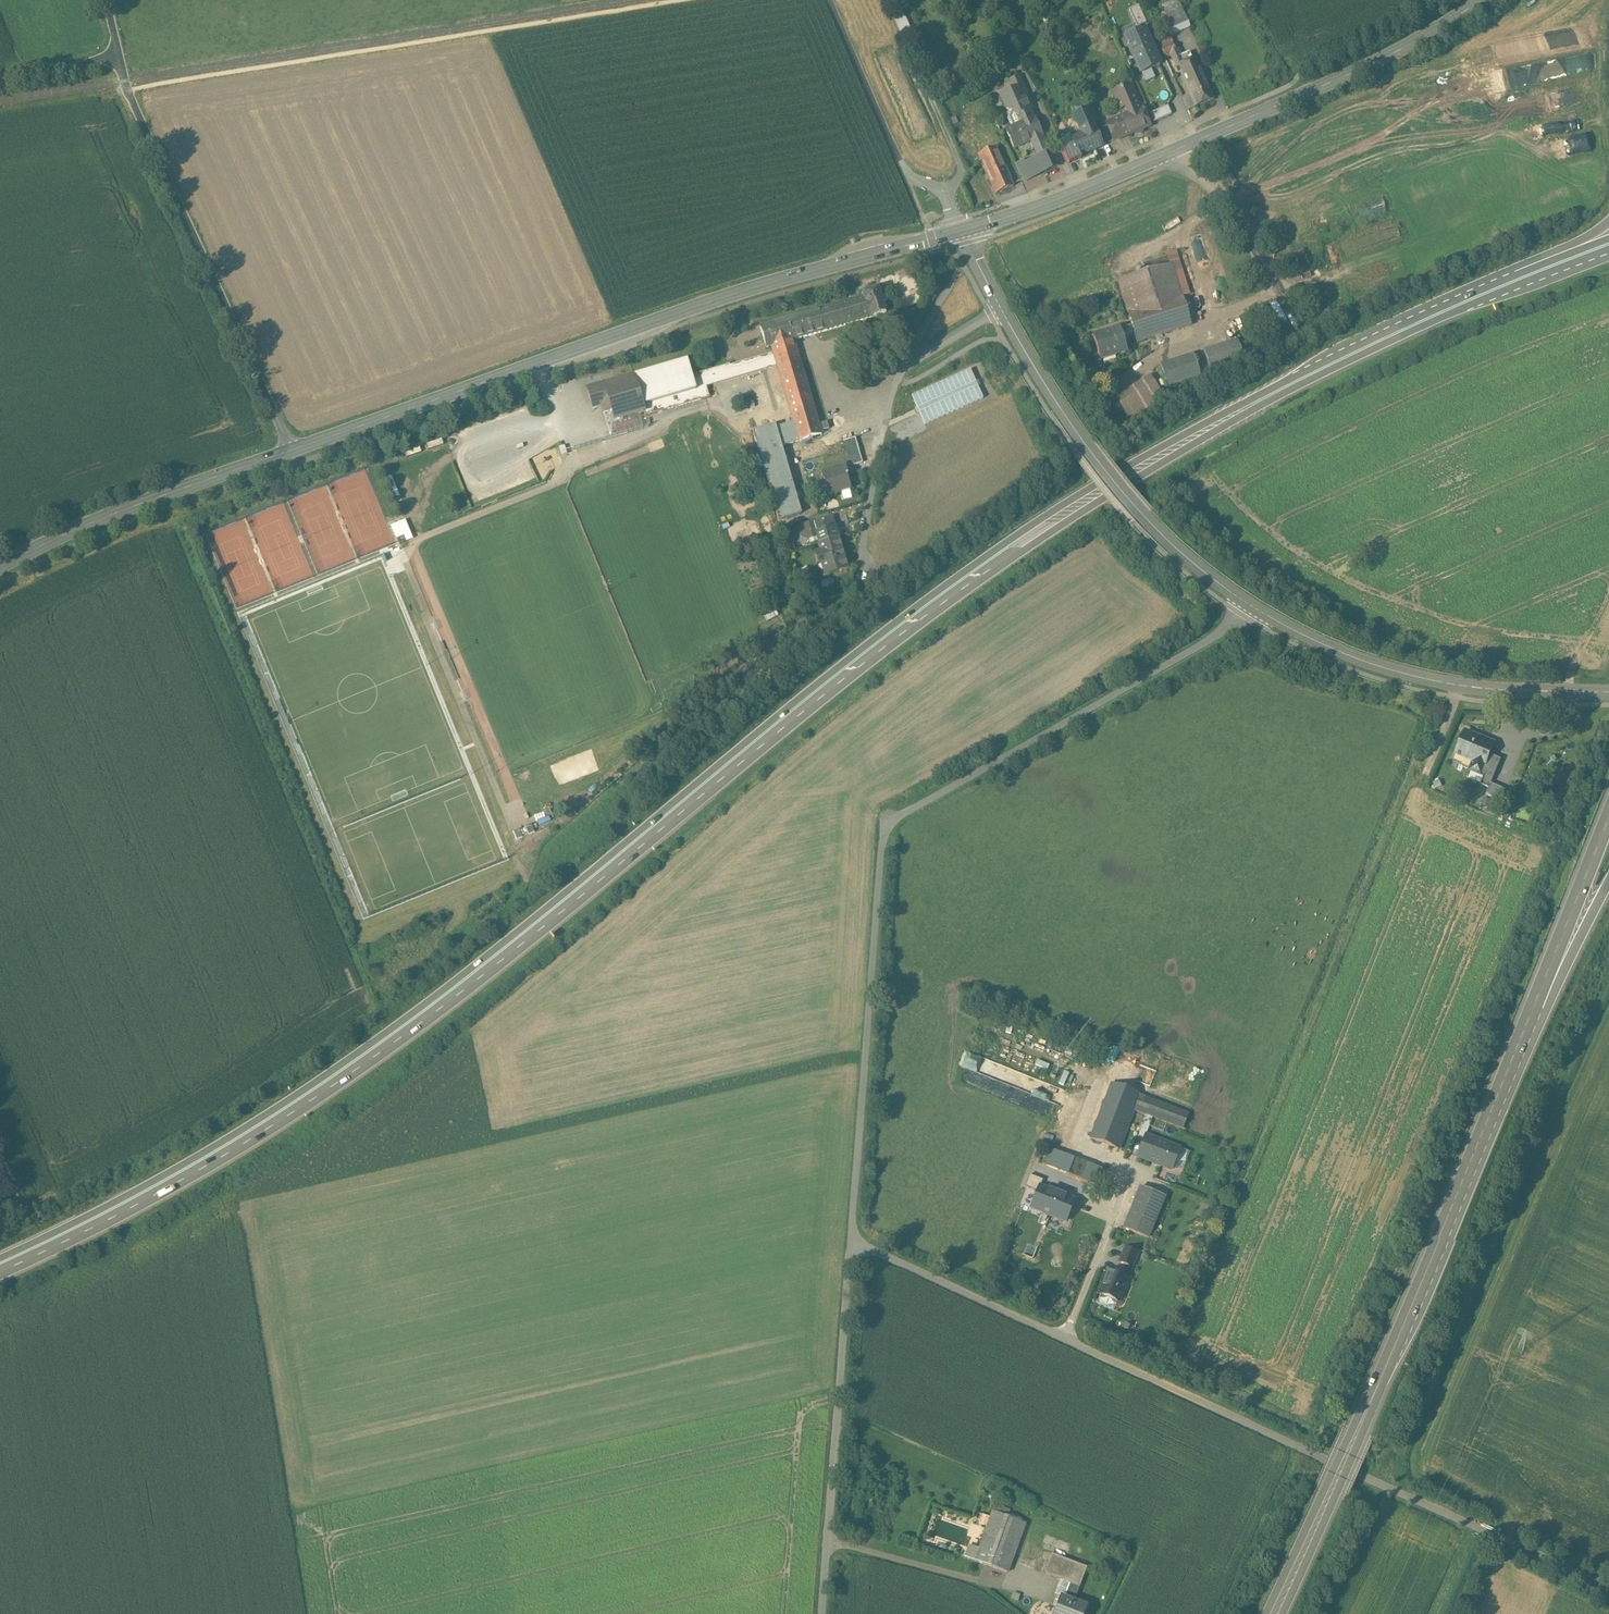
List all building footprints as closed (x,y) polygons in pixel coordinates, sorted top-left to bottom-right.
[(1137,27),(1146,23),(1139,6),(1129,10),(1137,27)] [(1181,8),(1161,16),(1169,36),(1190,27),(1181,8)] [(902,11),(891,16),(900,36),(911,32),(902,11)] [(1144,31),(1125,39),(1133,57),(1152,48),(1144,31)] [(1075,41),(1069,44),(1073,52),(1079,50),(1075,41)] [(1152,48),(1133,57),(1141,74),(1160,66),(1152,48)] [(1190,95),(1196,107),(1213,99),(1195,61),(1178,68),(1190,95)] [(963,84),(970,100),(980,96),(973,79),(963,84)] [(963,84),(953,88),(961,105),(970,100),(963,84)] [(1024,123),(1033,118),(1030,112),(1032,108),(1028,106),(1023,95),(1029,93),(1025,85),(1001,96),(1006,109),(1010,110),(1020,114),(1024,123)] [(1121,119),(1128,136),(1134,133),(1137,134),(1141,133),(1143,130),(1150,126),(1142,109),(1141,110),(1130,86),(1120,90),(1124,101),(1123,104),(1125,108),(1128,115),(1121,119)] [(1120,110),(1125,108),(1123,104),(1124,101),(1120,90),(1113,93),(1120,110)] [(1196,107),(1190,95),(1184,99),(1189,110),(1196,107)] [(1171,115),(1167,107),(1150,114),(1154,123),(1171,115)] [(1007,118),(1012,128),(1024,123),(1020,114),(1010,110),(1007,118)] [(1087,112),(1092,124),(1097,121),(1092,110),(1087,112)] [(1081,135),(1094,130),(1092,124),(1087,112),(1074,118),(1081,135)] [(1031,141),(1042,136),(1043,136),(1034,118),(1033,118),(1024,123),(1012,128),(1006,131),(1014,149),(1031,141)] [(1526,129),(1528,142),(1587,131),(1585,118),(1526,129)] [(1121,119),(1106,125),(1114,141),(1128,136),(1121,119)] [(1074,145),(1062,150),(1069,164),(1081,159),(1080,156),(1102,146),(1094,130),(1081,135),(1072,139),(1074,145)] [(1039,158),(1040,161),(1050,156),(1042,136),(1031,141),(1039,158)] [(995,147),(979,155),(996,194),(1013,187),(995,147)] [(1039,158),(1024,165),(1030,178),(1044,172),(1045,172),(1055,168),(1050,156),(1040,161),(1039,158)] [(1023,162),(1015,166),(1023,182),(1031,179),(1030,178),(1024,165),(1023,162)] [(1172,265),(1118,282),(1132,325),(1135,337),(1137,342),(1191,325),(1172,265)] [(687,362),(633,378),(644,413),(646,417),(709,398),(705,383),(760,367),(761,371),(777,366),(794,424),(776,429),(775,426),(753,433),(779,521),(801,514),(782,447),(798,442),(800,442),(821,435),(821,432),(829,429),(827,423),(818,425),(794,341),(886,314),(884,308),(887,308),(884,295),(880,296),(879,290),(862,295),(862,298),(760,328),(767,349),(772,348),(773,355),(732,366),(692,378),(687,362)] [(899,315),(887,319),(891,331),(903,327),(899,315)] [(1237,333),(1250,332),(1249,321),(1236,321),(1237,333)] [(1132,325),(1119,329),(1123,341),(1135,337),(1132,325)] [(1119,329),(1092,337),(1100,360),(1126,352),(1123,341),(1119,329)] [(1237,341),(1203,352),(1210,373),(1244,362),(1237,341)] [(1193,355),(1160,366),(1167,387),(1200,377),(1193,355)] [(925,424),(985,400),(973,370),(913,394),(925,424)] [(1150,374),(1114,398),(1129,421),(1165,398),(1150,374)] [(644,413),(633,378),(604,386),(612,412),(615,421),(644,413)] [(612,412),(604,386),(587,392),(593,411),(603,409),(605,414),(612,412)] [(855,439),(843,442),(851,467),(862,463),(855,439)] [(824,484),(827,494),(850,487),(847,477),(848,476),(846,467),(821,475),(823,484),(824,484)] [(838,538),(832,518),(822,521),(822,522),(814,524),(813,524),(799,528),(801,536),(808,540),(810,547),(818,544),(838,538)] [(847,569),(838,538),(818,544),(821,553),(816,554),(819,564),(824,563),(828,574),(847,569)] [(1474,735),(1465,732),(1456,754),(1475,762),(1472,770),(1481,774),(1482,773),(1485,774),(1485,775),(1494,778),(1501,761),(1490,757),(1495,744),(1484,739),(1483,741),(1473,738),(1474,735)] [(1494,778),(1485,775),(1481,785),(1490,788),(1492,784),(1494,778)] [(1492,784),(1490,788),(1487,795),(1501,801),(1506,789),(1492,784)] [(1091,1138),(1118,1149),(1133,1110),(1139,1095),(1112,1084),(1091,1138)] [(1139,1095),(1133,1110),(1183,1130),(1189,1114),(1139,1095)] [(1179,1149),(1146,1136),(1138,1157),(1171,1170),(1179,1149)] [(1103,1169),(1053,1149),(1047,1166),(1096,1185),(1103,1169)] [(1053,1179),(1056,1170),(1042,1166),(1039,1175),(1053,1179)] [(1026,1187),(1038,1192),(1040,1187),(1043,1180),(1030,1175),(1026,1187)] [(1074,1200),(1040,1187),(1038,1192),(1032,1208),(1065,1222),(1074,1200)] [(1148,1238),(1165,1197),(1140,1187),(1124,1228),(1148,1238)] [(1050,1251),(1041,1249),(1043,1243),(1027,1239),(1024,1249),(1049,1256),(1050,1251)] [(1138,1253),(1125,1248),(1119,1262),(1132,1267),(1138,1253)] [(1118,1302),(1127,1280),(1109,1272),(1100,1294),(1118,1302)] [(1008,1574),(1027,1523),(992,1510),(973,1561),(1008,1574)] [(1044,1574),(1080,1586),(1087,1567),(1051,1554),(1044,1574)] [(1059,1597),(1053,1613),(1086,1613),(1088,1608),(1059,1597)]
